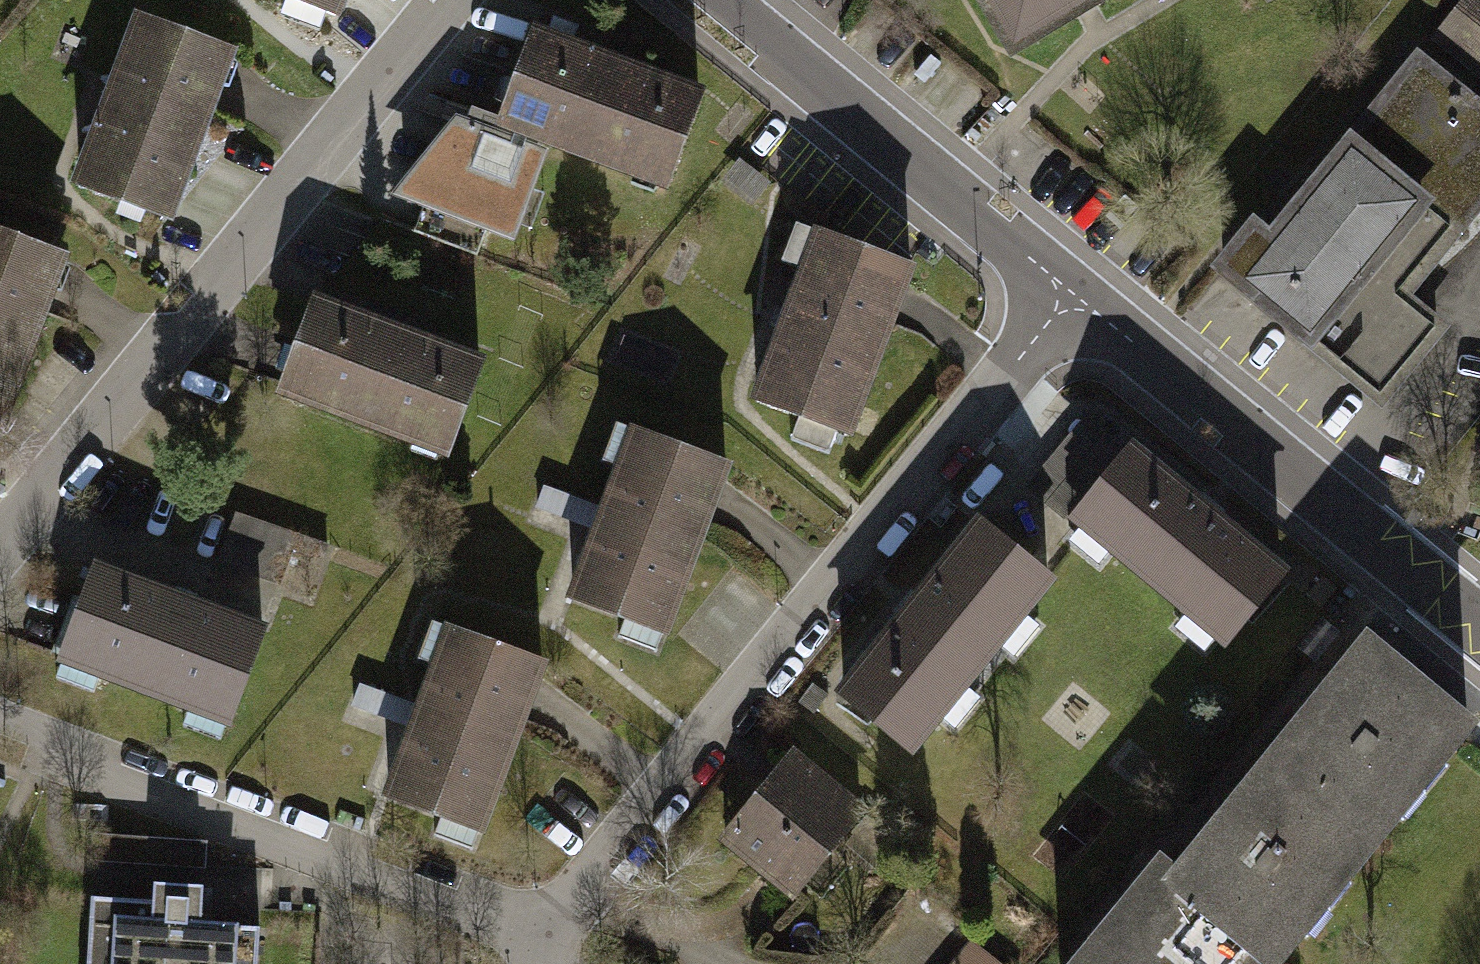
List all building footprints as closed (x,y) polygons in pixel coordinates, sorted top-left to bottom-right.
[(353,19),(360,0),(300,0),(353,19)] [(991,40),(1063,0),(969,0),(991,40)] [(1479,71),(1479,0),(1466,0),(1437,34),(1479,71)] [(252,68),(142,24),(71,200),(180,244),(252,68)] [(714,99),(534,35),(499,132),(550,150),(680,195),(714,99)] [(1411,67),(1242,284),(1335,357),(1479,171),(1479,121),(1411,67)] [(516,247),(550,150),(499,132),(461,118),(390,202),(516,247)] [(907,253),(811,214),(745,379),(841,417),(907,253)] [(0,240),(0,449),(8,452),(73,265),(0,240)] [(490,384),(324,316),(285,410),(451,477),(490,384)] [(727,456),(628,421),(564,598),(662,633),(727,456)] [(1299,562),(1136,436),(1074,515),(1237,642),(1299,562)] [(1051,563),(976,507),(837,694),(912,749),(1051,563)] [(236,514),(224,566),(320,588),(332,536),(236,514)] [(224,566),(213,605),(274,622),(285,583),(224,566)] [(258,735),(289,638),(110,583),(85,681),(258,735)] [(1474,709),(1366,619),(1266,738),(1375,828),(1474,709)] [(554,675),(445,638),(383,819),(492,856),(554,675)] [(855,797),(776,737),(698,838),(777,898),(855,797)] [(1373,830),(1264,739),(1165,858),(1273,948),(1373,830)] [(103,901),(208,905),(211,842),(106,837),(103,901)] [(1164,859),(1076,963),(1260,963),(1272,950),(1164,859)] [(111,926),(108,963),(268,963),(270,937),(111,926)]
